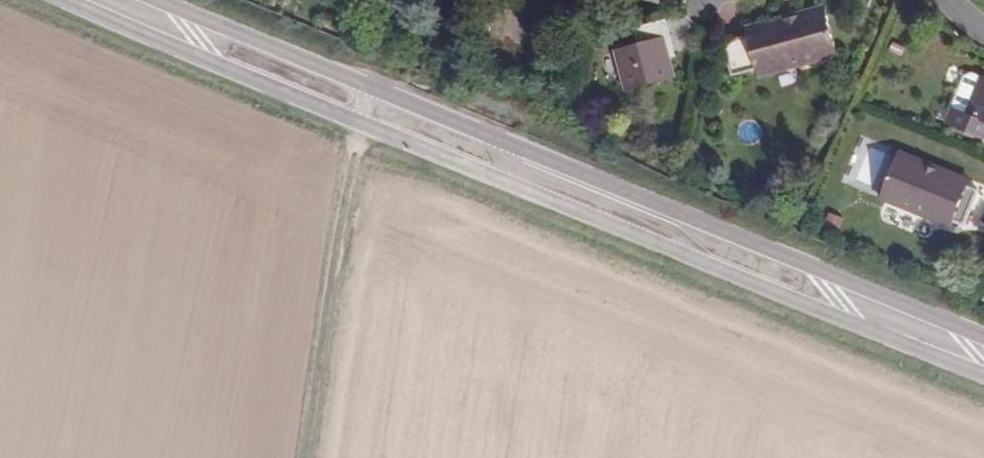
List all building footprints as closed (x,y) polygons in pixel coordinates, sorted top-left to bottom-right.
[(821,5),(793,12),(794,20),(745,32),(745,34),(722,39),(730,73),(754,67),(756,74),(834,55),(821,5)] [(794,20),(793,12),(743,24),(745,32),(794,20)] [(662,18),(630,27),(633,42),(613,47),(622,87),(670,75),(666,55),(669,54),(662,18)] [(983,76),(968,113),(963,111),(956,125),(983,136),(983,134),(983,76)] [(977,191),(967,186),(921,166),(923,161),(901,151),(881,198),(949,226),(952,219),(963,223),(977,191)] [(921,166),(967,186),(970,180),(923,161),(921,166)]
